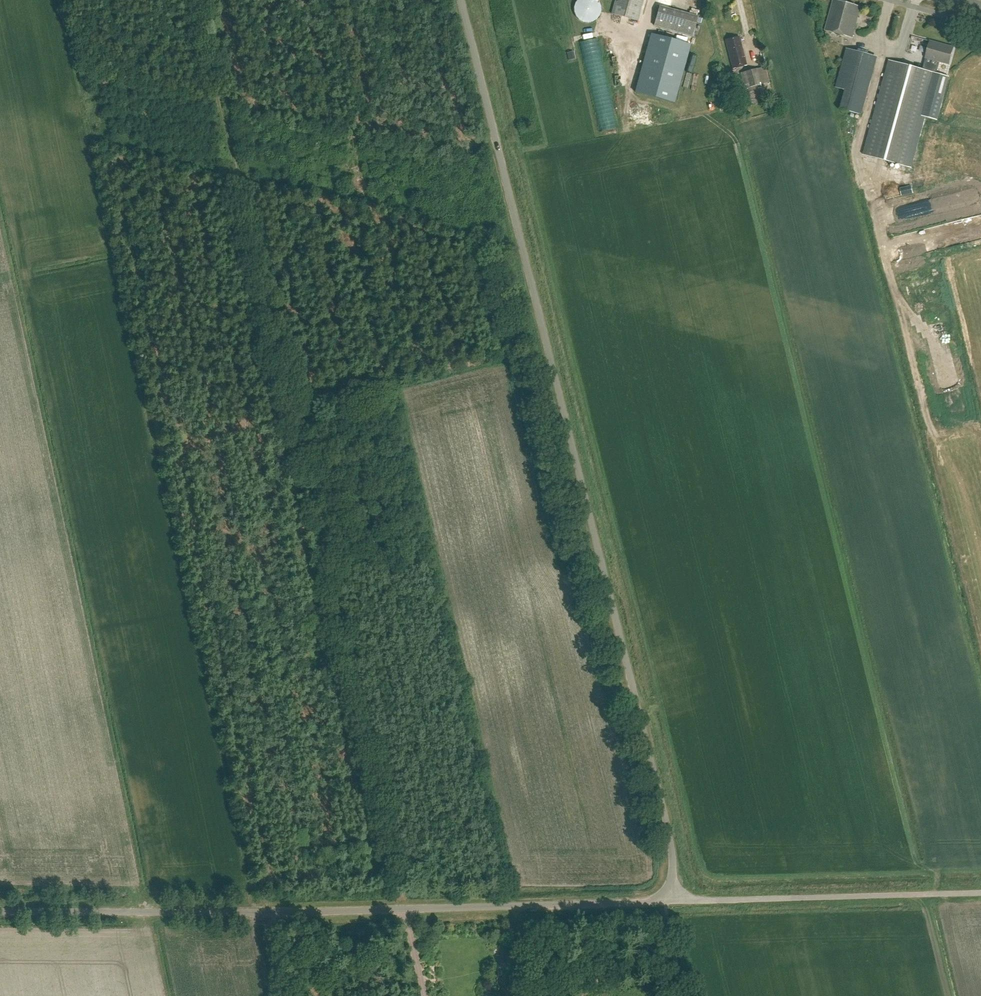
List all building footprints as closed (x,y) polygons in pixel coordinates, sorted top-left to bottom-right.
[(601,9),(601,8),(601,7),(600,6),(600,5),(600,4),(599,3),(598,2),(598,1),(597,0),(578,0),(577,1),(576,2),(576,3),(575,4),(575,5),(575,6),(574,7),(574,8),(574,9),(574,10),(574,12),(575,13),(575,14),(575,15),(576,16),(576,17),(577,18),(578,19),(579,20),(580,20),(581,21),(582,21),(583,22),(584,22),(585,22),(586,23),(587,23),(589,23),(590,22),(591,22),(592,22),(593,21),(594,21),(595,20),(596,20),(597,19),(598,18),(598,17),(599,16),(600,15),(600,14),(600,13),(601,12),(601,10),(601,9)] [(611,14),(641,22),(647,0),(615,0),(611,14)] [(860,8),(833,1),(825,31),(852,39),(860,8)] [(698,17),(659,6),(654,25),(692,36),(698,17)] [(651,33),(635,92),(675,103),(691,44),(651,33)] [(746,65),(739,37),(726,40),(733,68),(746,65)] [(925,58),(922,70),(933,73),(936,74),(939,62),(948,65),(953,48),(930,42),(925,58)] [(878,57),(846,48),(836,87),(845,90),(839,109),(861,115),(878,57)] [(922,70),(889,61),(864,155),(908,166),(921,115),(932,118),(938,120),(949,77),(936,74),(933,73),(922,70)] [(769,82),(765,67),(742,72),(745,88),(749,87),(753,105),(766,102),(761,84),(769,82)] [(903,186),(904,195),(914,194),(912,184),(903,186)] [(955,400),(962,398),(955,369),(938,373),(941,385),(944,384),(947,396),(943,397),(946,410),(957,407),(955,400)]
